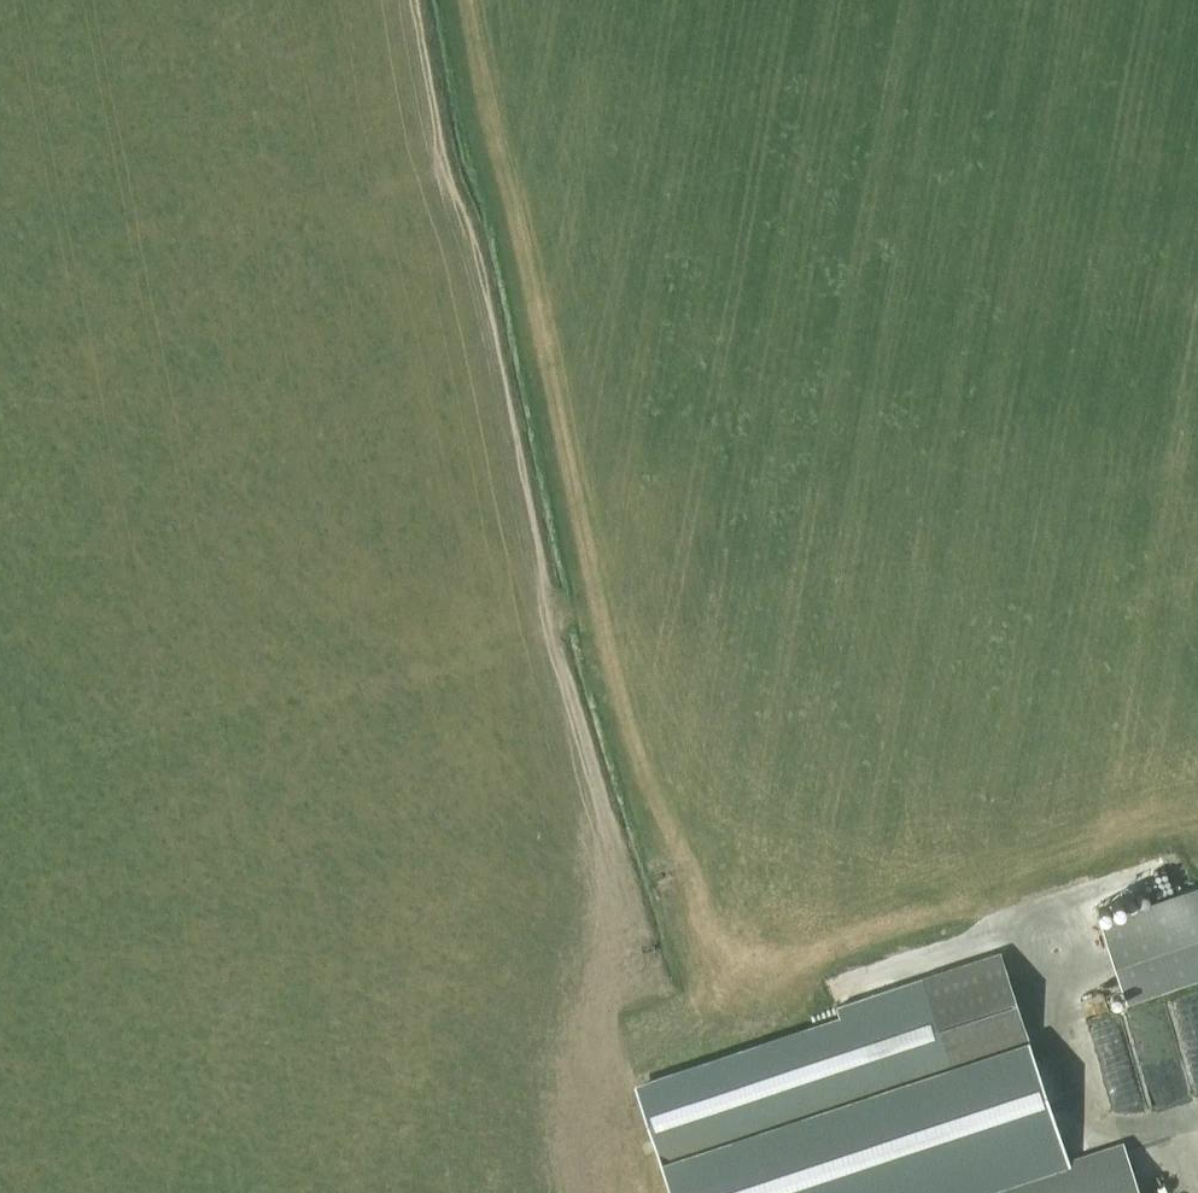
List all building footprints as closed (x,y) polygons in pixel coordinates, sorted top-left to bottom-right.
[(1100,918),(1127,1000),(1197,977),(1197,885),(1100,918)] [(928,1104),(919,1077),(1028,1041),(999,952),(873,993),(913,1109),(912,1110),(938,1187),(920,1192),(1141,1192),(1123,1141),(1063,1162),(1033,1070),(928,1104)]
